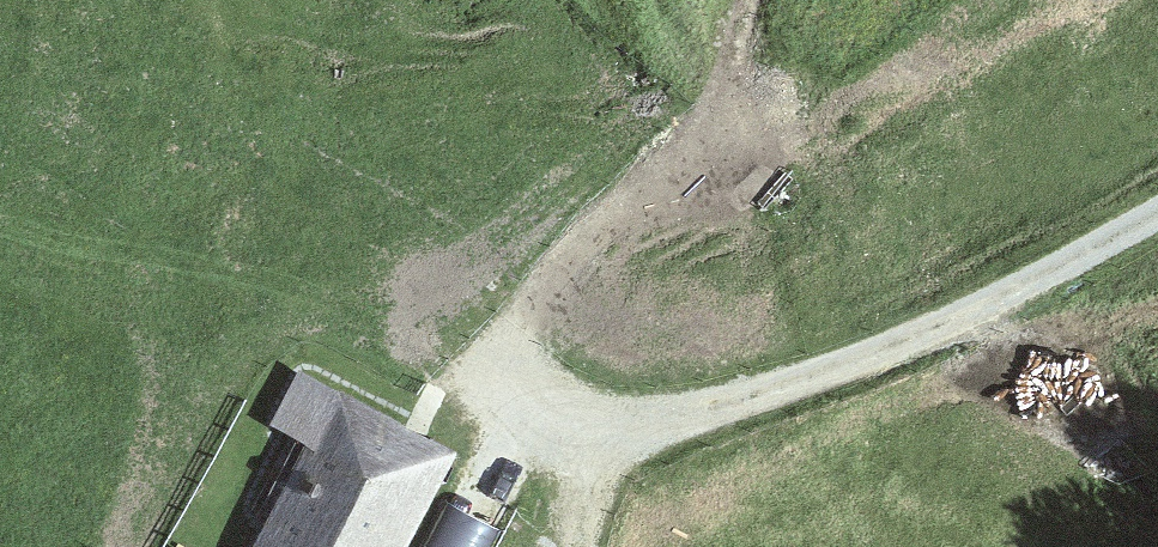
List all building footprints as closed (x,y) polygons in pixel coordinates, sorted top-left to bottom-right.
[(459,461),(297,379),(269,435),(303,453),(255,546),(415,546),(459,461)]
